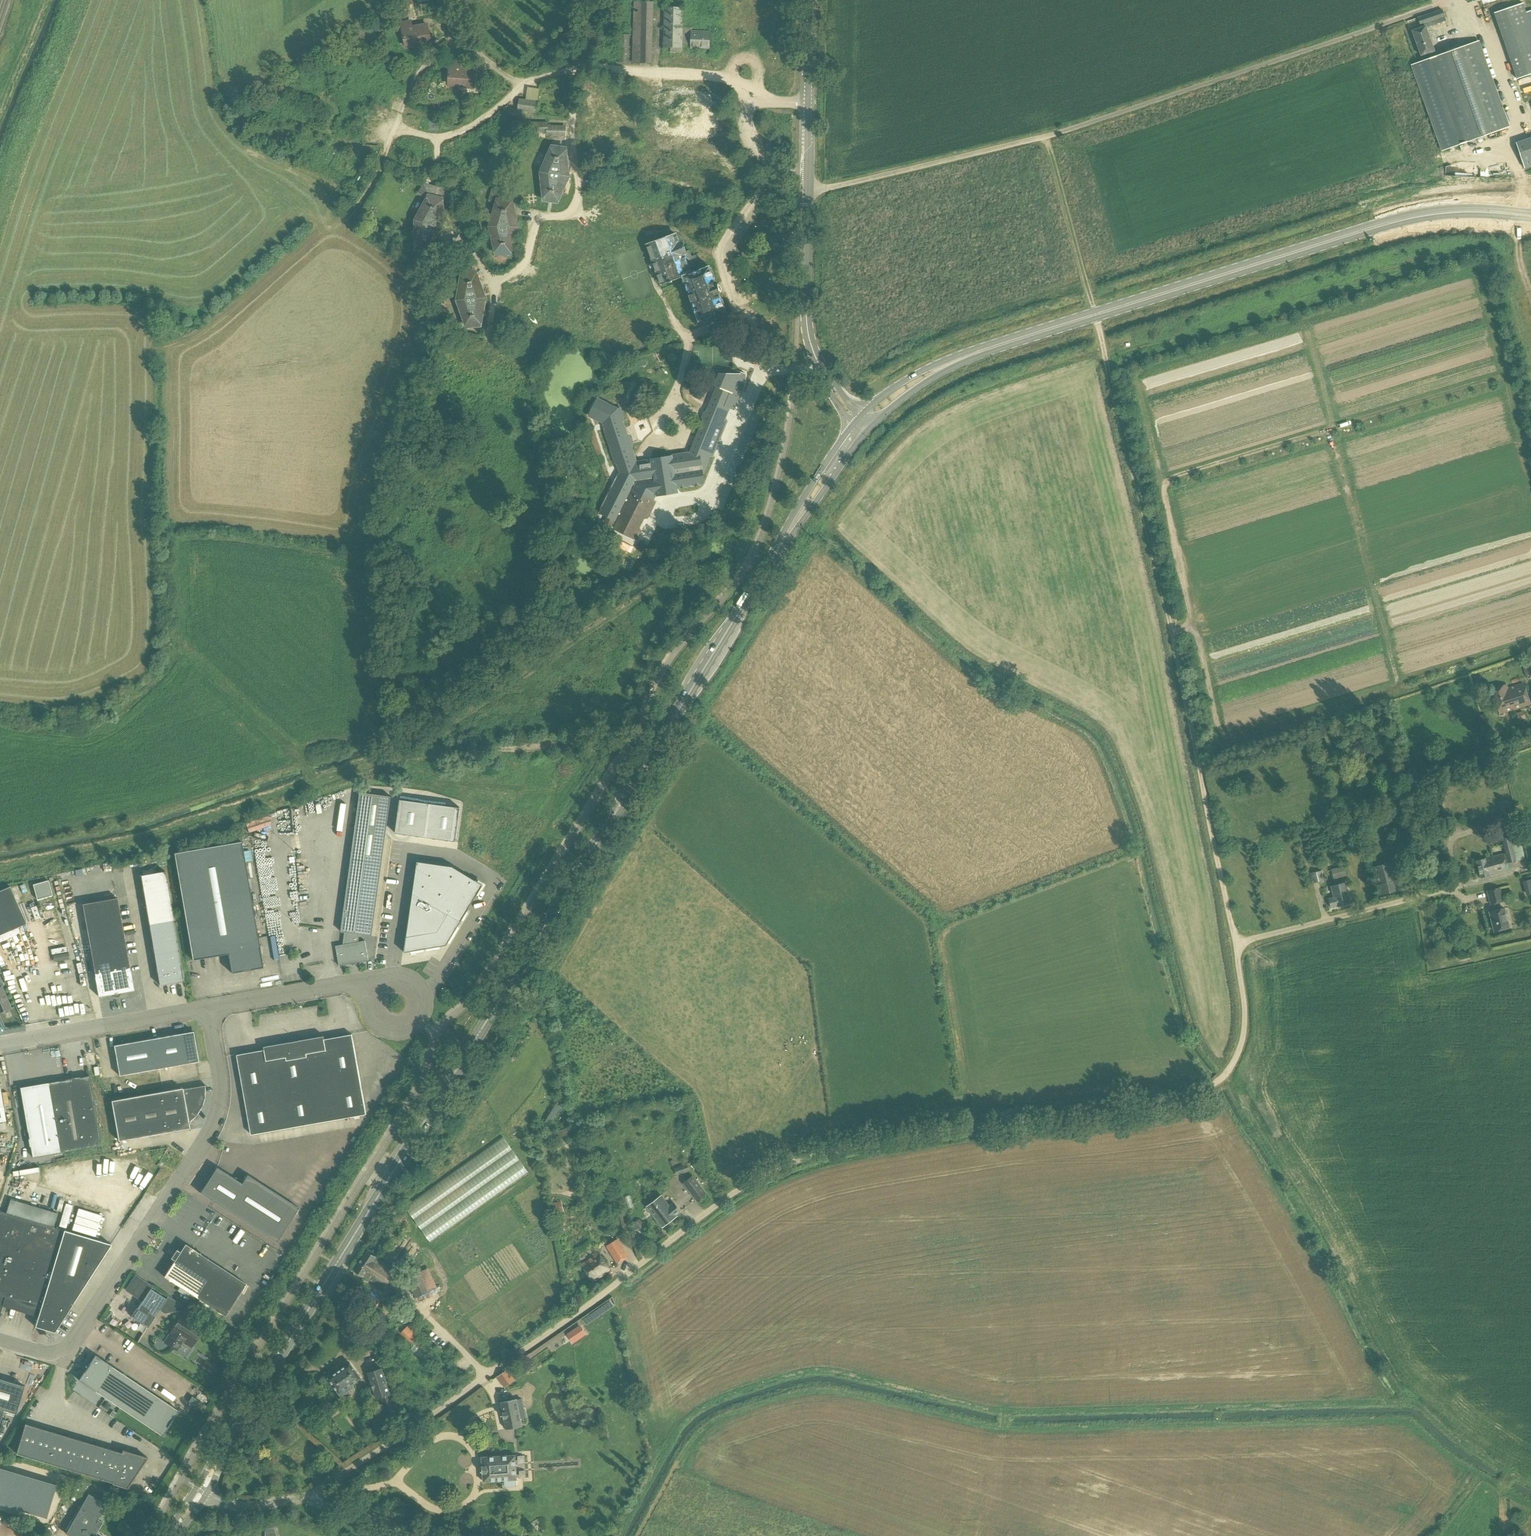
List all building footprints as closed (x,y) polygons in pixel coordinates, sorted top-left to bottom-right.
[(635,62),(653,63),(654,1),(637,1),(635,62)] [(1517,79),(1530,74),(1530,28),(1522,3),(1494,13),(1517,79)] [(664,6),(663,47),(683,47),(683,44),(683,34),(683,28),(684,7),(664,6)] [(1442,9),(1417,18),(1421,28),(1425,26),(1425,27),(1445,20),(1442,9)] [(395,24),(396,30),(403,29),(406,46),(413,45),(416,46),(419,46),(421,43),(430,41),(427,24),(403,29),(402,23),(395,24)] [(1417,63),(1412,65),(1413,68),(1443,151),(1508,127),(1477,42),(1435,56),(1425,27),(1425,26),(1421,28),(1412,30),(1420,55),(1428,53),(1430,58),(1417,63)] [(683,34),(683,44),(691,44),(691,47),(709,48),(710,32),(692,31),(692,28),(683,28),(683,34)] [(620,62),(630,62),(631,34),(621,34),(620,62)] [(449,84),(456,85),(458,87),(461,88),(464,85),(473,86),(475,69),(460,68),(461,61),(450,61),(449,84)] [(518,109),(536,112),(537,101),(519,99),(518,109)] [(448,116),(444,106),(437,109),(441,119),(448,116)] [(527,122),(527,133),(546,133),(546,136),(566,137),(566,126),(548,125),(548,122),(527,122)] [(1524,167),(1530,165),(1530,139),(1516,144),(1524,167)] [(541,172),(544,198),(544,200),(557,201),(568,176),(565,149),(552,147),(552,148),(541,172)] [(1504,178),(1517,178),(1517,165),(1504,165),(1504,178)] [(666,173),(667,177),(682,175),(681,168),(674,169),(675,172),(666,173)] [(416,220),(417,248),(430,251),(443,227),(442,208),(453,204),(452,191),(424,184),(419,193),(427,200),(416,220)] [(490,201),(497,205),(490,227),(497,253),(510,253),(518,227),(512,205),(519,201),(517,190),(493,190),(490,201)] [(647,245),(661,284),(683,277),(699,321),(726,311),(709,267),(697,271),(693,261),(695,260),(694,256),(691,257),(689,251),(685,252),(681,243),(679,244),(676,234),(647,245)] [(458,300),(467,326),(480,325),(485,298),(476,272),(463,273),(458,300)] [(589,412),(590,415),(603,421),(605,429),(605,430),(609,444),(610,444),(611,446),(610,447),(615,462),(617,463),(619,472),(617,474),(610,488),(611,490),(609,492),(608,493),(600,507),(601,509),(599,512),(616,520),(613,527),(616,530),(617,530),(627,535),(628,534),(635,538),(639,530),(637,527),(643,518),(646,517),(654,501),(652,498),(651,497),(653,495),(674,492),(675,490),(675,486),(675,487),(677,487),(686,485),(687,484),(690,484),(692,485),(700,483),(701,482),(703,482),(701,472),(708,456),(713,456),(727,421),(722,414),(725,406),(733,409),(748,375),(722,375),(720,381),(707,411),(704,413),(702,417),(704,420),(690,454),(685,456),(682,454),(672,455),(671,456),(670,457),(669,456),(652,458),(651,459),(638,461),(636,462),(635,461),(629,449),(631,445),(628,434),(626,433),(624,420),(623,418),(619,407),(615,408),(615,407),(598,398),(596,399),(589,412)] [(498,392),(495,398),(519,409),(522,403),(498,392)] [(1492,689),(1500,714),(1530,704),(1523,683),(1508,688),(1506,684),(1492,689)] [(336,944),(339,964),(369,959),(365,939),(359,940),(360,933),(372,935),(391,795),(360,791),(341,930),(345,931),(343,943),(336,944)] [(400,799),(395,833),(425,837),(430,804),(400,799)] [(430,804),(425,837),(455,842),(460,808),(430,804)] [(1516,861),(1510,837),(1510,836),(1501,839),(1507,863),(1516,861)] [(174,851),(192,958),(228,952),(231,971),(263,966),(241,839),(174,851)] [(1476,861),(1480,878),(1489,875),(1507,870),(1502,854),(1476,861)] [(1406,861),(1408,872),(1423,868),(1421,858),(1406,861)] [(415,880),(413,890),(463,920),(469,910),(476,897),(484,885),(475,879),(474,881),(452,867),(417,862),(416,872),(415,880)] [(1373,868),(1378,885),(1377,885),(1379,895),(1399,890),(1397,880),(1396,880),(1392,863),(1373,868)] [(1343,866),(1331,869),(1331,870),(1333,878),(1344,875),(1345,875),(1343,866)] [(165,870),(140,874),(144,895),(168,891),(165,870)] [(1311,874),(1313,882),(1322,880),(1320,871),(1311,874)] [(48,880),(33,884),(37,899),(52,895),(48,880)] [(1328,898),(1330,907),(1336,906),(1350,903),(1346,883),(1331,887),(1333,897),(1328,898)] [(25,923),(9,886),(0,890),(0,934),(25,923)] [(1487,891),(1491,904),(1502,901),(1499,888),(1487,891)] [(411,904),(404,952),(447,945),(463,920),(413,890),(412,898),(411,904)] [(168,891),(144,895),(147,914),(172,910),(168,891)] [(81,902),(98,995),(134,989),(117,896),(81,902)] [(1489,912),(1494,931),(1509,928),(1504,908),(1489,912)] [(172,910),(147,914),(150,934),(175,930),(172,910)] [(175,930),(150,934),(154,955),(178,950),(175,930)] [(178,950),(154,955),(157,969),(181,965),(178,950)] [(426,975),(430,964),(424,961),(419,972),(426,975)] [(181,965),(157,969),(159,984),(184,980),(181,965)] [(3,1010),(4,1012),(8,1010),(7,1008),(10,1007),(1,986),(0,986),(0,1011),(3,1010)] [(152,1038),(114,1045),(119,1075),(120,1076),(159,1069),(199,1062),(196,1049),(193,1031),(187,1032),(178,1034),(152,1038)] [(264,1050),(237,1054),(251,1134),(366,1114),(352,1034),(324,1039),(324,1036),(264,1046),(264,1050)] [(62,1152),(101,1145),(89,1076),(65,1080),(66,1085),(66,1090),(61,1091),(62,1101),(55,1102),(56,1110),(62,1152)] [(65,1080),(20,1088),(32,1157),(62,1152),(56,1110),(55,1102),(62,1101),(61,1091),(66,1090),(66,1085),(65,1080)] [(182,1088),(111,1101),(118,1141),(188,1128),(187,1118),(196,1114),(194,1113),(200,1104),(204,1085),(182,1089),(182,1088)] [(545,1122),(549,1125),(562,1106),(557,1102),(545,1122)] [(271,1156),(281,1152),(279,1146),(269,1150),(271,1156)] [(683,1166),(675,1169),(677,1175),(686,1172),(689,1171),(686,1164),(683,1166)] [(200,1192),(277,1241),(299,1206),(247,1174),(242,1182),(217,1166),(200,1192)] [(311,1181),(320,1187),(329,1174),(320,1168),(311,1181)] [(683,1184),(697,1201),(706,1194),(692,1176),(683,1184)] [(654,1201),(669,1222),(681,1213),(673,1202),(669,1206),(661,1196),(654,1201)] [(5,1297),(41,1307),(35,1326),(54,1332),(111,1244),(53,1227),(57,1214),(10,1200),(6,1213),(0,1211),(0,1314),(5,1297)] [(70,1224),(76,1203),(68,1201),(62,1222),(70,1224)] [(669,1222),(654,1201),(647,1207),(662,1227),(669,1222)] [(100,1232),(104,1212),(80,1207),(76,1227),(100,1232)] [(634,1222),(642,1232),(647,1229),(639,1219),(634,1222)] [(242,1234),(238,1242),(250,1248),(254,1240),(242,1234)] [(164,1276),(180,1286),(226,1315),(246,1283),(201,1254),(185,1243),(180,1251),(176,1249),(171,1258),(175,1260),(164,1276)] [(606,1246),(617,1264),(623,1261),(611,1243),(606,1246)] [(355,1270),(364,1276),(384,1288),(396,1270),(367,1251),(355,1270)] [(582,1265),(592,1281),(594,1280),(593,1278),(607,1270),(608,1271),(610,1269),(599,1253),(582,1265)] [(115,1264),(119,1258),(113,1254),(109,1260),(115,1264)] [(408,1277),(416,1297),(433,1289),(424,1270),(408,1277)] [(166,1299),(151,1289),(152,1286),(135,1275),(128,1287),(145,1298),(137,1309),(136,1308),(132,1315),(133,1315),(132,1317),(148,1327),(159,1309),(166,1299)] [(431,1293),(420,1299),(423,1305),(434,1299),(431,1293)] [(361,1301),(372,1308),(376,1301),(365,1294),(361,1301)] [(168,1296),(166,1299),(159,1309),(165,1313),(174,1300),(168,1296)] [(398,1317),(402,1321),(403,1321),(404,1319),(405,1319),(410,1312),(413,1309),(408,1305),(398,1317)] [(178,1320),(163,1343),(174,1350),(178,1353),(185,1343),(191,1347),(199,1335),(188,1328),(189,1327),(178,1320)] [(574,1332),(580,1341),(586,1336),(580,1327),(574,1332)] [(78,1380),(95,1391),(160,1434),(160,1435),(162,1436),(178,1410),(177,1409),(177,1410),(111,1366),(95,1355),(78,1380)] [(350,1363),(328,1378),(341,1395),(352,1386),(350,1384),(360,1377),(350,1363)] [(376,1398),(381,1396),(390,1393),(382,1368),(381,1369),(370,1372),(368,1373),(376,1398)] [(507,1370),(498,1377),(505,1386),(514,1380),(507,1370)] [(3,1410),(16,1414),(24,1386),(0,1379),(0,1421),(3,1410)] [(390,1393),(381,1396),(386,1411),(395,1408),(390,1393)] [(522,1425),(517,1399),(501,1402),(506,1429),(522,1425)] [(16,1453),(30,1457),(39,1428),(28,1425),(26,1424),(25,1424),(16,1453)] [(30,1457),(44,1462),(53,1432),(41,1429),(40,1428),(39,1428),(30,1457)] [(44,1462),(57,1466),(66,1436),(53,1432),(44,1462)] [(57,1466),(71,1470),(80,1440),(66,1436),(57,1466)] [(71,1470),(85,1474),(94,1444),(80,1440),(71,1470)] [(85,1474),(99,1478),(108,1449),(94,1444),(85,1474)] [(99,1478),(113,1482),(121,1453),(108,1449),(99,1478)] [(122,1450),(121,1453),(113,1482),(112,1483),(123,1487),(127,1488),(147,1457),(122,1450)] [(482,1457),(483,1481),(517,1479),(515,1455),(482,1457)] [(522,1478),(533,1478),(533,1462),(522,1462),(522,1478)] [(46,1517),(56,1483),(0,1467),(0,1503),(46,1517)] [(71,1535),(98,1535),(96,1534),(102,1523),(97,1520),(106,1504),(89,1494),(66,1534),(71,1535)]
